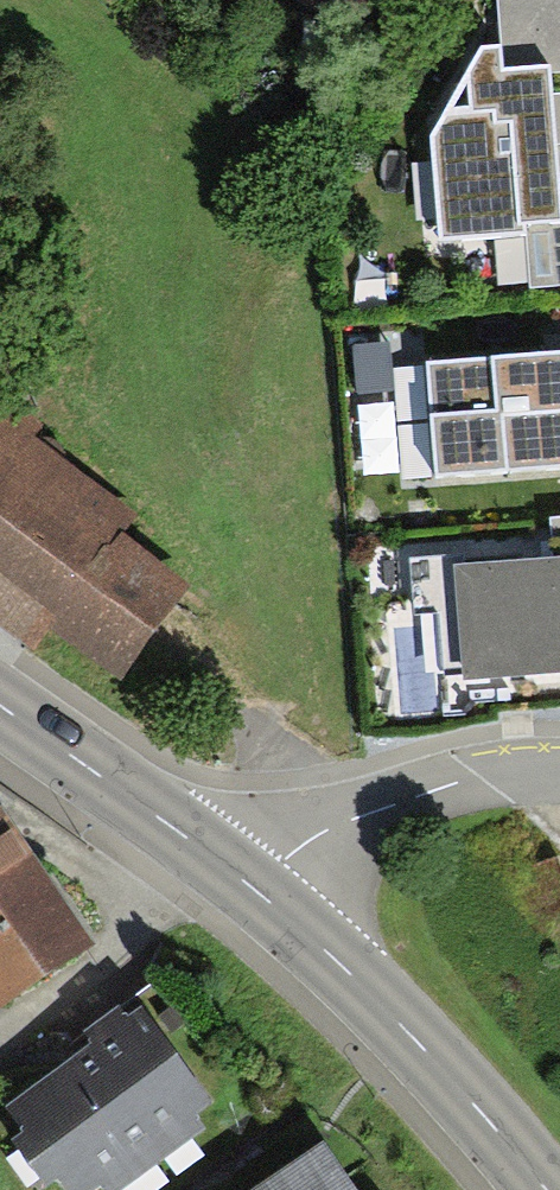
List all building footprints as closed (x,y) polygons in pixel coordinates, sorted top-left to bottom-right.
[(505,53),(486,55),(434,142),(443,245),(527,240),(532,290),(559,288),(559,156),(558,128),(554,75),(559,75),(559,0),(500,0),(505,53)] [(440,483),(559,472),(559,357),(430,368),(440,483)] [(22,640),(43,612),(113,665),(168,593),(98,540),(110,523),(0,440),(0,623),(22,640)] [(470,682),(559,675),(559,558),(460,566),(470,682)] [(99,954),(10,821),(0,828),(0,1020),(99,954)] [(68,1189),(95,1189),(102,1184),(104,1189),(117,1189),(201,1129),(191,1116),(209,1103),(142,1011),(129,1021),(120,1009),(86,1035),(93,1045),(10,1106),(29,1132),(14,1142),(46,1185),(58,1177),(68,1189)] [(257,1189),(357,1189),(325,1144),(257,1189)]
